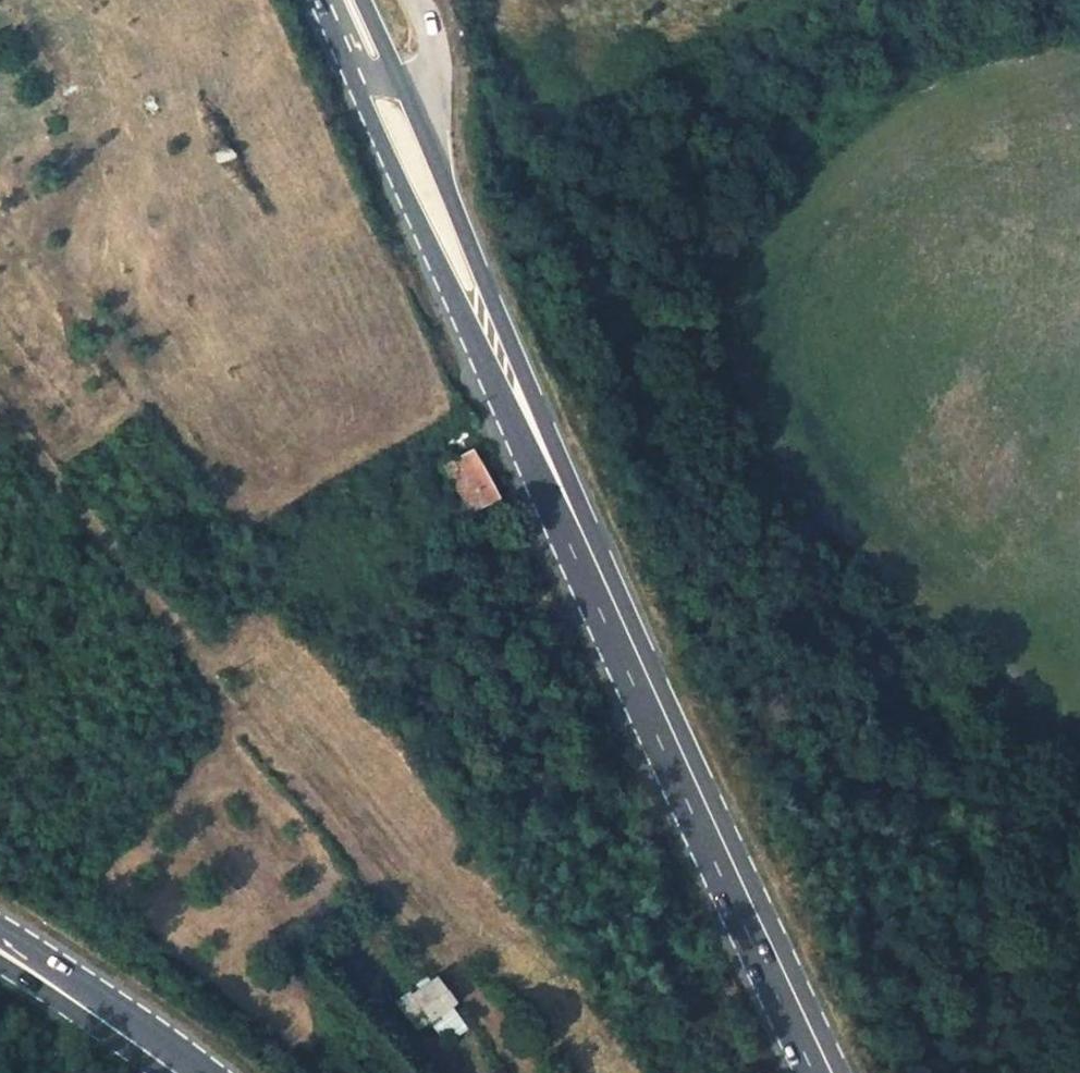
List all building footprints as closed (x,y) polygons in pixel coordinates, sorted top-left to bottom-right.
[(431,977),(409,993),(424,1011),(428,1016),(449,1001),(431,977)] [(409,993),(403,997),(417,1016),(424,1011),(409,993)]
